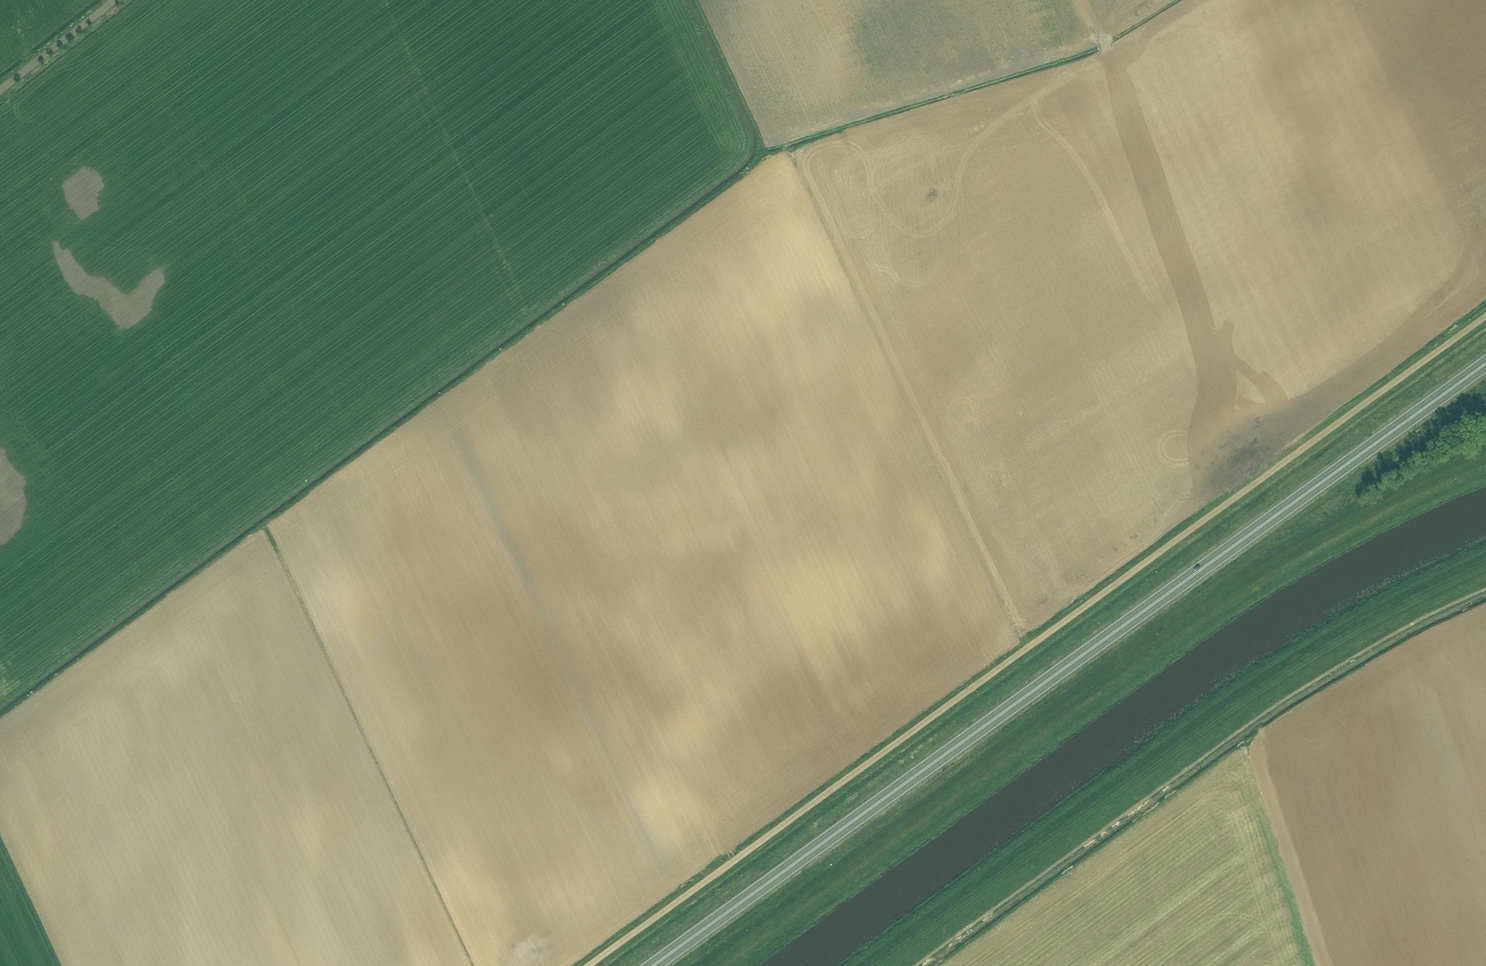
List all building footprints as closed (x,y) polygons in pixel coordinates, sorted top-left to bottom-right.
[(1267,509),(1270,513),(1276,508),(1273,504),(1267,509)] [(1184,591),(1213,569),(1210,565),(1181,586),(1184,591)]
